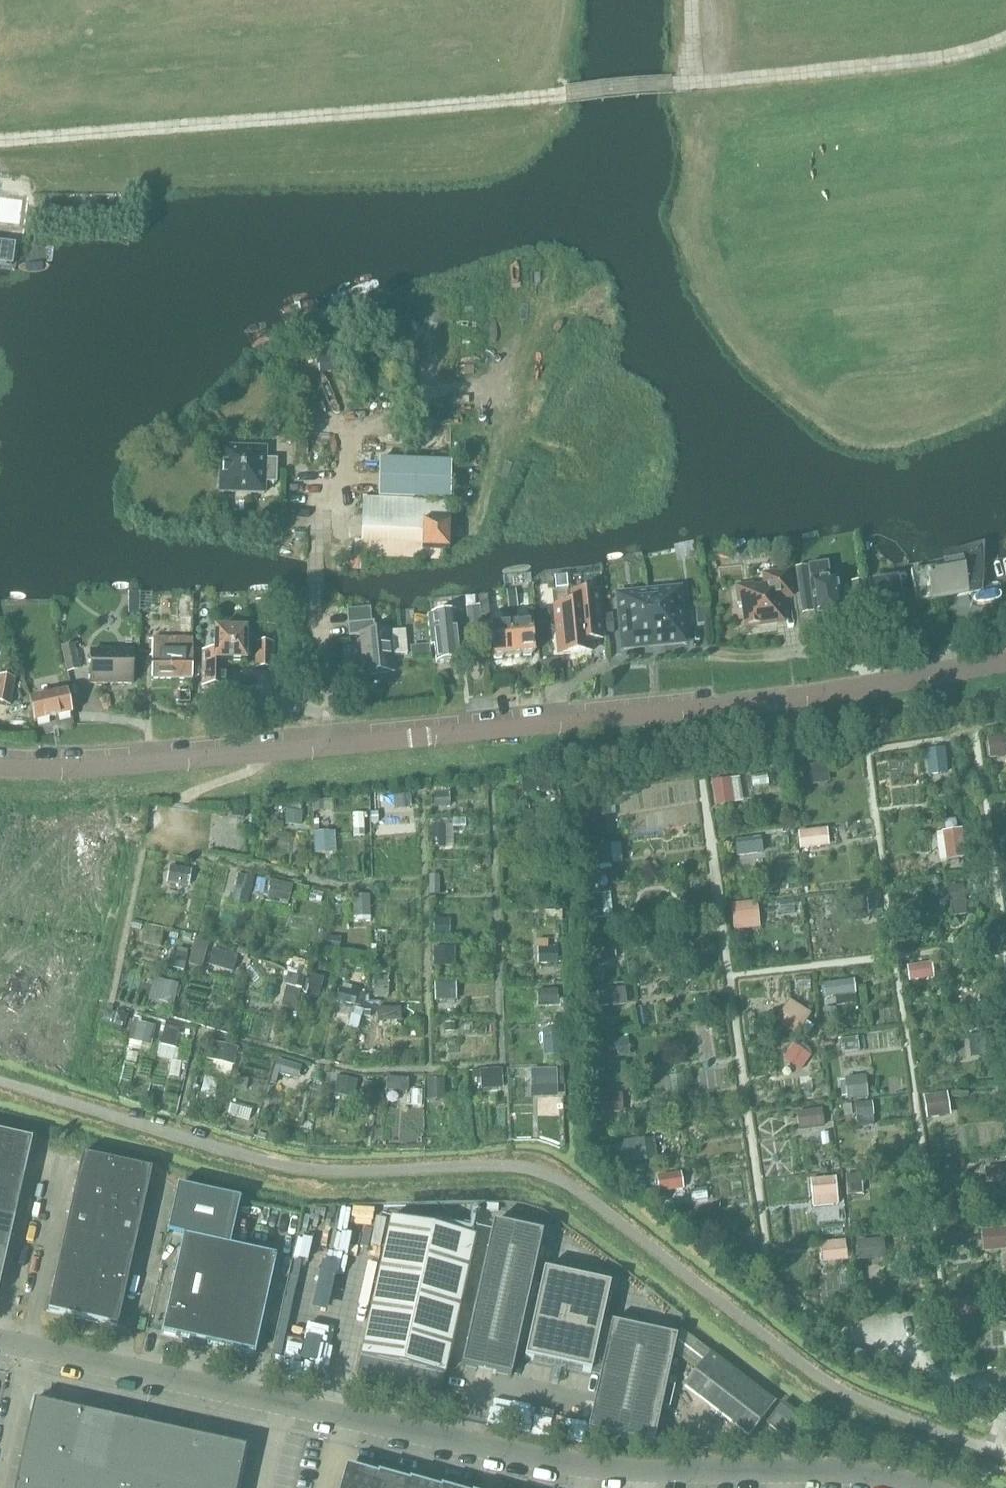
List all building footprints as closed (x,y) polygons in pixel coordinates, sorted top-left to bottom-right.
[(13,195),(1,195),(1,211),(13,211),(13,195)] [(8,236),(0,236),(0,255),(8,255),(8,236)] [(219,492),(264,494),(264,483),(276,483),(277,459),(265,459),(265,449),(221,447),(219,492)] [(378,497),(450,500),(450,464),(379,461),(378,497)] [(353,557),(344,556),(343,569),(360,570),(361,557),(420,560),(421,550),(449,551),(449,523),(450,505),(423,504),(419,502),(363,500),(361,541),(355,541),(353,557)] [(942,566),(910,572),(916,604),(945,599),(949,602),(952,597),(979,592),(980,578),(980,563),(980,550),(941,558),(942,566)] [(840,614),(835,580),(829,580),(827,563),(807,566),(814,617),(825,616),(828,619),(837,618),(838,614),(840,614)] [(795,568),(801,610),(811,609),(806,567),(795,568)] [(791,597),(788,572),(763,575),(764,587),(753,589),(752,584),(735,586),(737,603),(742,603),(746,627),(783,622),(779,599),(791,597)] [(852,583),(854,603),(866,601),(864,581),(852,583)] [(894,582),(870,586),(874,610),(898,606),(894,582)] [(665,591),(649,593),(653,643),(660,642),(660,645),(684,642),(679,590),(678,591),(678,594),(665,596),(665,591)] [(573,606),(554,608),(558,655),(591,652),(590,640),(602,639),(597,592),(571,594),(573,606)] [(506,594),(507,604),(517,604),(516,593),(506,594)] [(653,643),(649,593),(618,596),(623,648),(643,646),(642,644),(653,643)] [(480,606),(478,606),(480,618),(481,618),(481,617),(489,616),(487,596),(479,597),(480,606)] [(480,618),(478,606),(466,607),(468,631),(482,629),(481,618),(480,618)] [(704,606),(695,607),(696,616),(697,626),(706,624),(704,606)] [(369,609),(346,611),(349,636),(361,635),(365,675),(392,673),(391,656),(407,655),(404,630),(375,633),(374,621),(371,622),(369,609)] [(183,635),(194,635),(194,614),(183,613),(183,635)] [(431,616),(427,616),(430,646),(434,646),(436,664),(460,661),(457,628),(455,613),(431,616)] [(612,615),(604,616),(606,634),(613,633),(612,615)] [(531,622),(509,624),(512,656),(522,655),(524,657),(531,656),(532,654),(534,654),(531,622)] [(512,656),(509,624),(488,626),(491,658),(493,658),(495,660),(502,659),(503,657),(512,656)] [(202,653),(202,689),(226,689),(227,665),(245,666),(246,634),(214,633),(214,653),(202,653)] [(152,652),(152,678),(192,679),(192,639),(152,639),(152,641),(150,643),(150,650),(152,652)] [(256,644),(255,670),(272,670),(273,644),(256,644)] [(79,669),(74,645),(62,648),(67,671),(79,669)] [(114,684),(132,684),(132,653),(91,652),(91,684),(106,684),(106,685),(107,685),(107,684),(113,684),(113,685),(114,685),(114,684)] [(13,703),(18,676),(0,674),(0,701),(13,703)] [(29,700),(35,724),(72,716),(66,692),(29,700)] [(989,757),(1005,755),(1005,734),(988,735),(989,757)] [(947,747),(929,747),(929,774),(948,773),(947,747)] [(742,777),(712,778),(714,804),(743,802),(742,777)] [(434,822),(435,845),(455,845),(454,822),(434,822)] [(828,826),(798,830),(801,849),(831,845),(828,826)] [(940,860),(966,858),(963,827),(937,830),(940,860)] [(338,829),(316,829),(316,852),(338,852),(338,829)] [(738,855),(764,852),(762,835),(736,838),(738,855)] [(268,893),(269,877),(232,875),(231,891),(268,893)] [(292,900),(293,881),(271,880),(270,898),(292,900)] [(372,914),(371,893),(356,893),(356,914),(372,914)] [(733,901),(734,928),(761,927),(760,900),(733,901)] [(190,962),(203,966),(209,944),(196,940),(190,962)] [(437,945),(437,963),(456,963),(456,945),(437,945)] [(211,964),(235,971),(240,954),(216,947),(211,964)] [(909,980),(935,977),(934,961),(907,963),(909,980)] [(298,1006),(300,991),(323,994),(326,975),(289,969),(283,1003),(298,1006)] [(823,981),(824,996),(836,995),(837,1002),(858,1001),(856,978),(823,981)] [(162,999),(174,1003),(180,983),(168,979),(162,999)] [(460,981),(436,981),(436,999),(460,999),(460,981)] [(364,1011),(382,1014),(384,1001),(366,998),(368,987),(340,983),(337,1004),(354,1007),(351,1025),(362,1027),(364,1011)] [(304,991),(300,1002),(317,1008),(321,998),(304,991)] [(777,1021),(799,1034),(813,1010),(790,997),(777,1021)] [(389,1044),(388,1026),(372,1027),(373,1045),(389,1044)] [(547,1053),(564,1053),(565,1028),(548,1027),(547,1053)] [(177,1055),(179,1030),(163,1029),(161,1054),(177,1055)] [(606,1059),(631,1053),(628,1037),(603,1042),(606,1059)] [(210,1057),(236,1063),(240,1046),(214,1040),(210,1057)] [(800,1069),(813,1054),(797,1041),(784,1056),(800,1069)] [(300,1081),(305,1065),(279,1057),(274,1073),(300,1081)] [(482,1087),(504,1087),(504,1067),(482,1068),(482,1087)] [(559,1095),(558,1067),(533,1067),(533,1095),(559,1095)] [(339,1074),(336,1094),(357,1097),(360,1078),(339,1074)] [(869,1076),(841,1075),(840,1095),(868,1097),(869,1076)] [(411,1089),(410,1076),(388,1076),(389,1089),(411,1089)] [(429,1099),(446,1099),(446,1078),(430,1078),(429,1099)] [(927,1116),(951,1114),(949,1091),(925,1093),(927,1116)] [(856,1119),(874,1119),(874,1102),(844,1101),(844,1115),(856,1115),(856,1119)] [(796,1110),(799,1128),(825,1124),(822,1106),(796,1110)] [(24,1179),(32,1140),(0,1133),(0,1174),(24,1179)] [(658,1157),(654,1135),(623,1139),(627,1161),(658,1157)] [(82,1156),(76,1182),(111,1190),(117,1163),(82,1156)] [(152,1171),(117,1163),(111,1190),(122,1192),(146,1197),(152,1171)] [(683,1171),(659,1172),(660,1190),(684,1189),(683,1171)] [(15,1218),(24,1179),(0,1174),(0,1215),(15,1218)] [(838,1176),(813,1176),(814,1205),(839,1204),(838,1176)] [(70,1208),(94,1213),(117,1218),(122,1192),(111,1190),(76,1182),(70,1208)] [(182,1237),(161,1334),(161,1335),(208,1345),(229,1247),(230,1247),(240,1200),(177,1186),(167,1234),(182,1237)] [(122,1192),(117,1218),(140,1223),(146,1197),(122,1192)] [(70,1208),(65,1234),(88,1239),(94,1213),(70,1208)] [(343,1208),(339,1229),(357,1231),(360,1211),(343,1208)] [(94,1213),(88,1239),(134,1249),(140,1223),(117,1218),(94,1213)] [(6,1257),(15,1218),(0,1215),(0,1256),(6,1257)] [(356,1377),(440,1396),(475,1237),(391,1218),(356,1377)] [(493,1224),(461,1367),(511,1378),(516,1355),(531,1285),(542,1235),(493,1224)] [(981,1250),(1005,1249),(1005,1226),(980,1227),(981,1250)] [(65,1234),(59,1259),(83,1265),(88,1239),(65,1234)] [(821,1242),(823,1262),(849,1259),(846,1238),(821,1242)] [(858,1239),(859,1258),(887,1257),(886,1238),(858,1239)] [(83,1265),(105,1270),(129,1275),(134,1249),(88,1239),(83,1265)] [(325,1244),(314,1307),(330,1309),(341,1247),(325,1244)] [(229,1247),(208,1345),(255,1355),(276,1257),(230,1247),(229,1247)] [(53,1285),(88,1293),(100,1295),(105,1270),(83,1265),(59,1259),(53,1285)] [(105,1270),(100,1295),(123,1300),(129,1275),(105,1270)] [(531,1285),(516,1355),(525,1357),(525,1358),(590,1373),(590,1371),(600,1373),(611,1325),(602,1323),(610,1286),(543,1271),(540,1287),(531,1285)] [(48,1312),(82,1320),(88,1293),(53,1285),(48,1312)] [(88,1293),(82,1320),(117,1327),(123,1300),(100,1295),(88,1293)] [(653,1445),(677,1337),(611,1323),(611,1325),(600,1373),(587,1431),(653,1445)] [(676,1355),(696,1370),(684,1386),(749,1436),(774,1403),(681,1331),(676,1355)] [(328,1365),(335,1339),(310,1333),(303,1358),(328,1365)] [(783,1401),(767,1420),(779,1431),(796,1412),(783,1401)] [(34,1402),(21,1458),(69,1468),(81,1413),(34,1402)] [(69,1468),(97,1474),(109,1419),(81,1413),(69,1468)] [(97,1474),(124,1480),(136,1425),(109,1419),(97,1474)] [(122,1487),(237,1487),(246,1449),(136,1425),(124,1480),(122,1487)] [(69,1468),(21,1458),(15,1487),(65,1487),(69,1468)] [(97,1474),(69,1468),(65,1487),(93,1487),(97,1474)] [(124,1480),(97,1474),(93,1487),(122,1487),(124,1480)] [(340,1487),(374,1487),(375,1484),(374,1484),(374,1486),(343,1477),(340,1487)]
